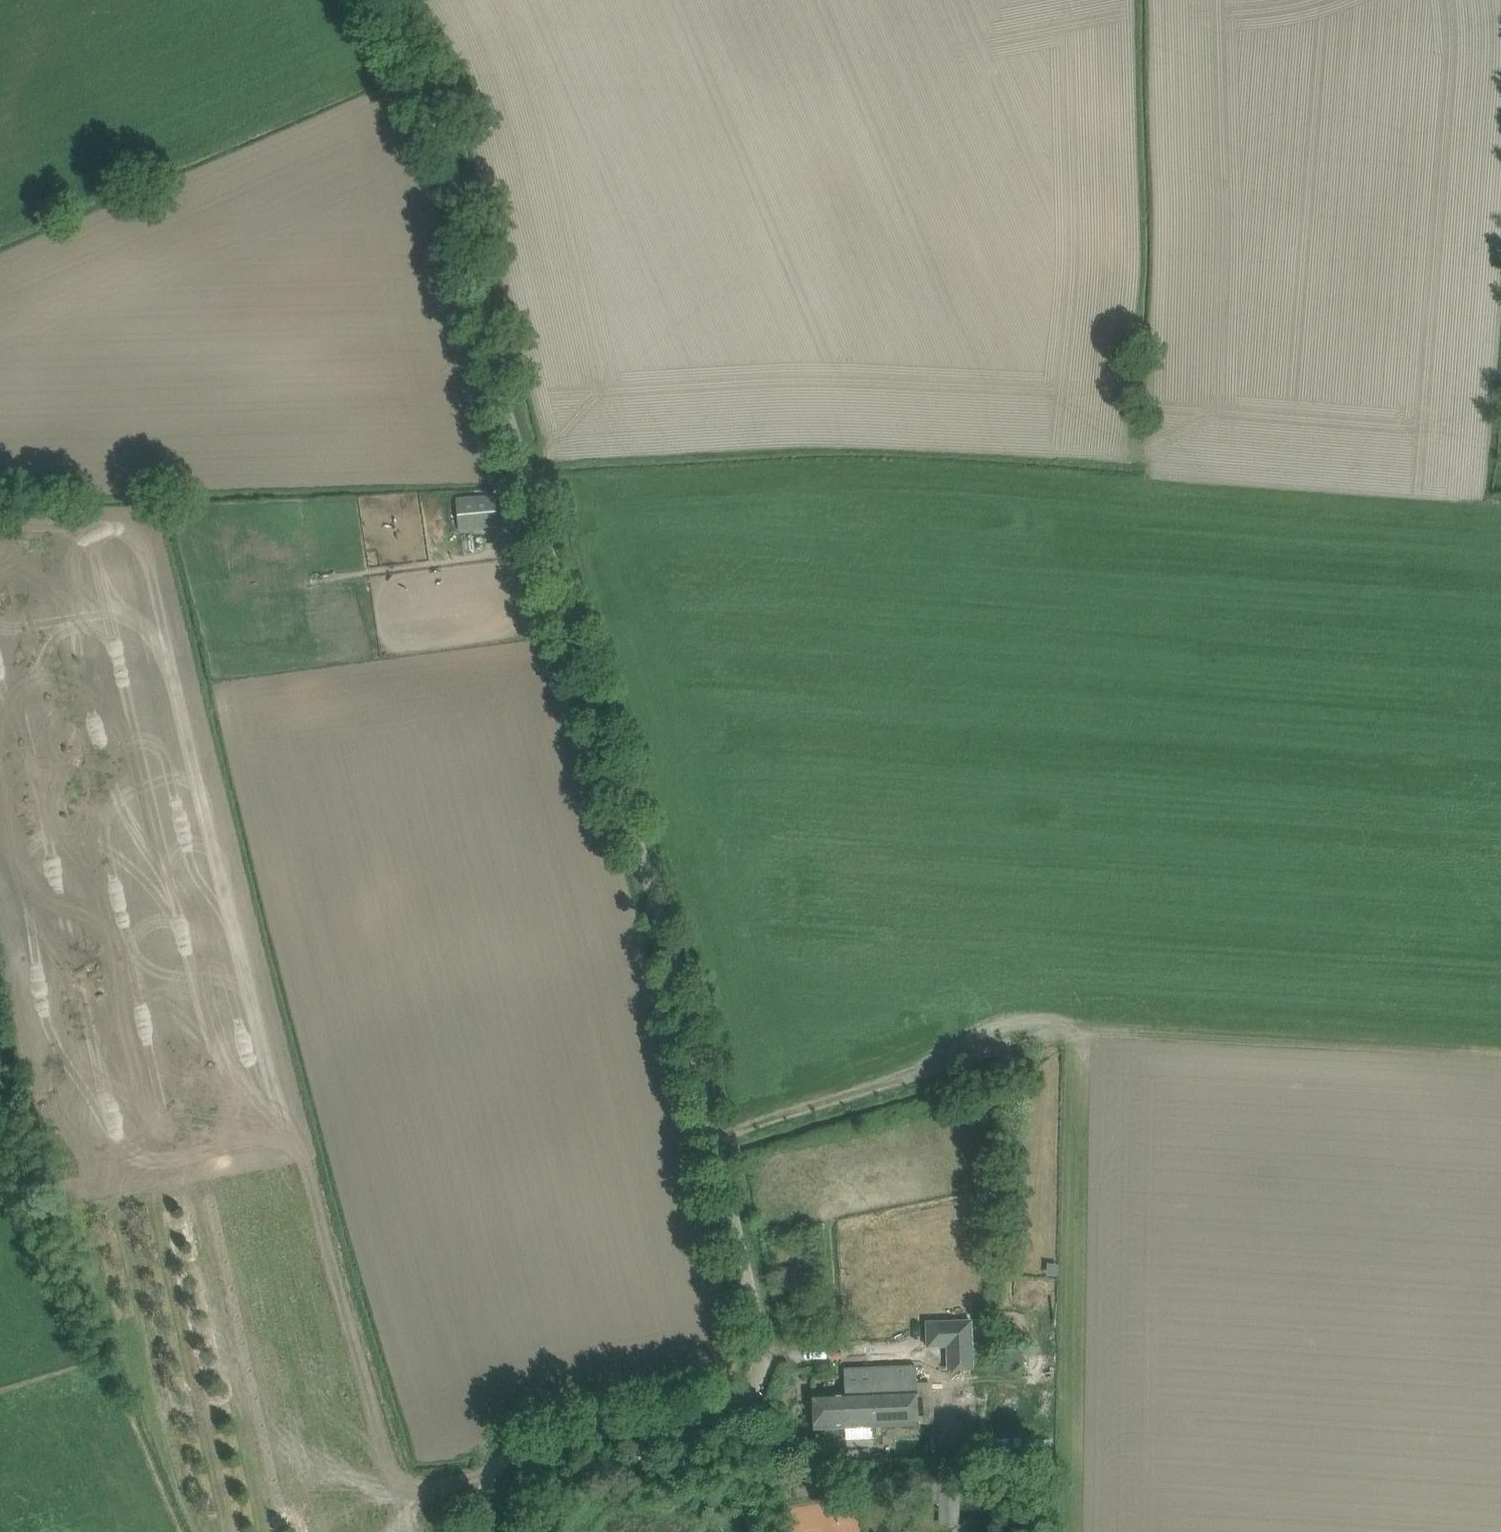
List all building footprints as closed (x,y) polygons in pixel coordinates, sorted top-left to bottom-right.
[(456,501),(459,531),(498,527),(495,498),(456,501)] [(974,1370),(973,1319),(926,1321),(927,1348),(947,1347),(947,1370),(974,1370)] [(1025,1367),(1024,1346),(1003,1347),(1004,1368),(1025,1367)] [(814,1393),(815,1429),(919,1425),(917,1366),(844,1369),(845,1392),(814,1393)] [(939,1514),(939,1527),(961,1527),(961,1495),(939,1495),(939,1510),(939,1514)]
